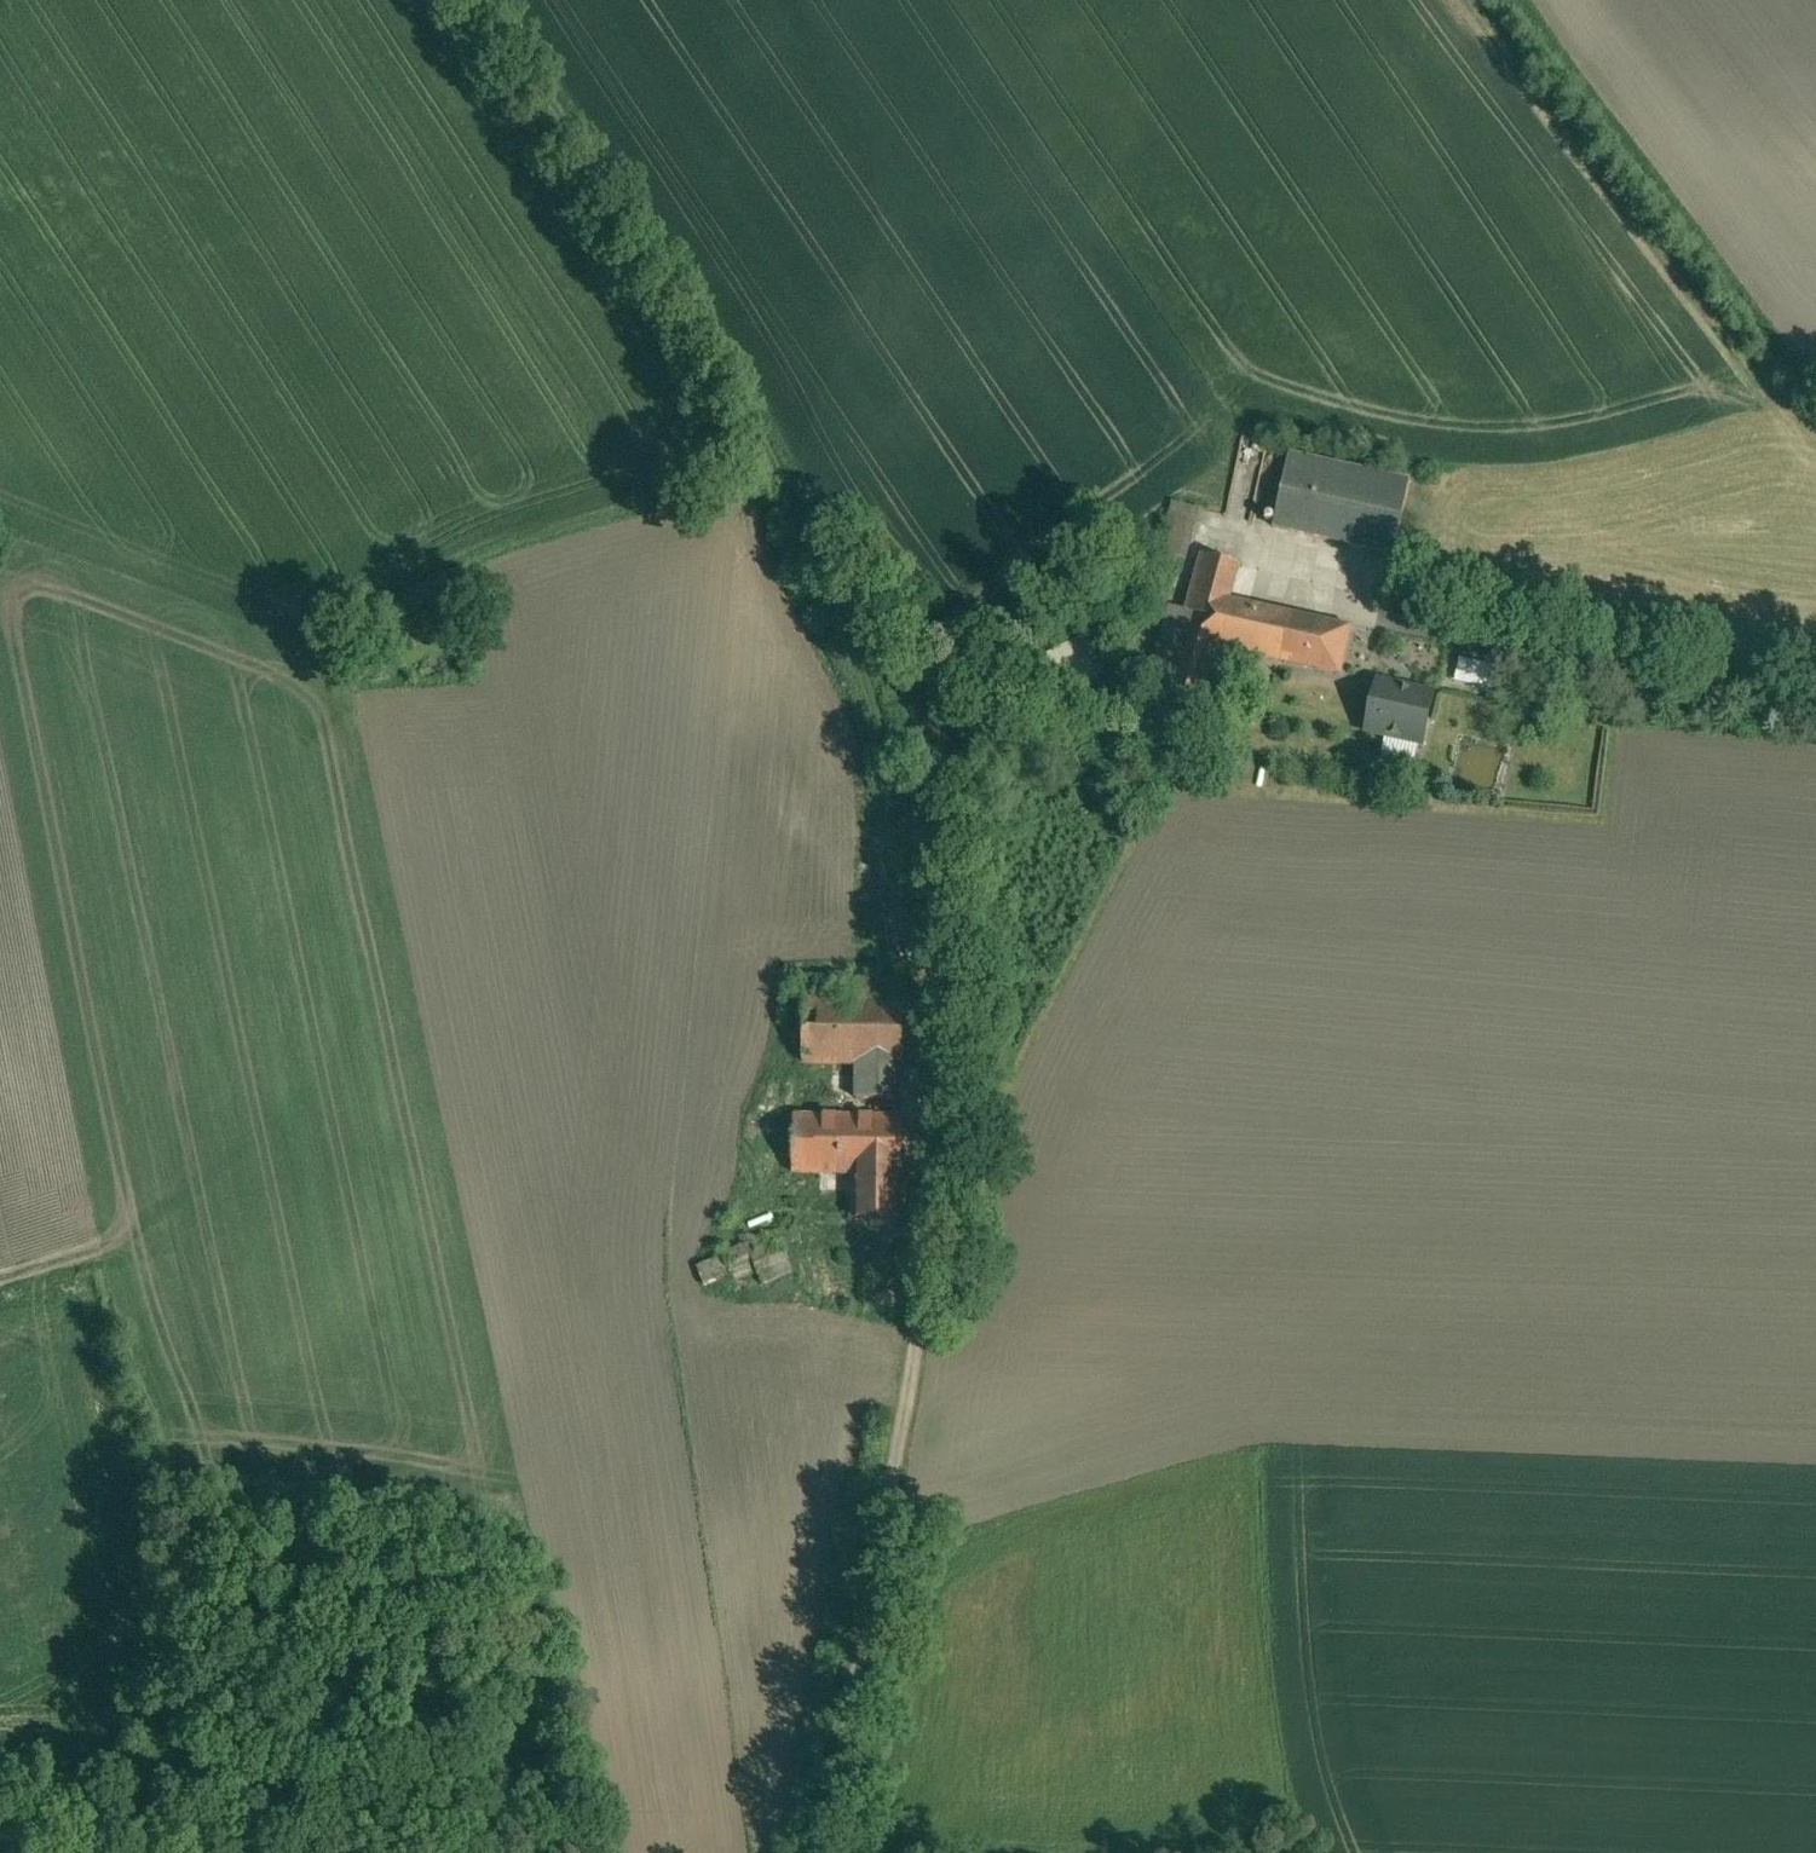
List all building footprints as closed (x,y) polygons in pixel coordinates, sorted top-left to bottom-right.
[(1410,482),(1289,455),(1273,527),(1394,554),(1410,482)] [(1200,509),(1174,503),(1161,552),(1186,559),(1200,509)] [(1202,554),(1187,611),(1171,606),(1146,696),(1199,711),(1240,564),(1202,554)] [(1351,627),(1249,604),(1236,652),(1285,663),(1340,675),(1351,627)] [(1079,634),(1032,658),(1052,697),(1099,673),(1079,634)] [(1360,677),(1350,733),(1379,738),(1376,753),(1415,760),(1427,688),(1360,677)] [(904,982),(804,981),(804,1063),(857,1063),(857,1099),(902,1100),(902,1064),(903,1064),(904,982)] [(903,1118),(795,1117),(794,1173),(855,1174),(903,1174),(903,1118)] [(903,1174),(855,1174),(855,1217),(903,1218),(903,1174)] [(777,1233),(698,1267),(705,1284),(731,1273),(733,1277),(756,1267),(763,1284),(794,1271),(777,1233)]
